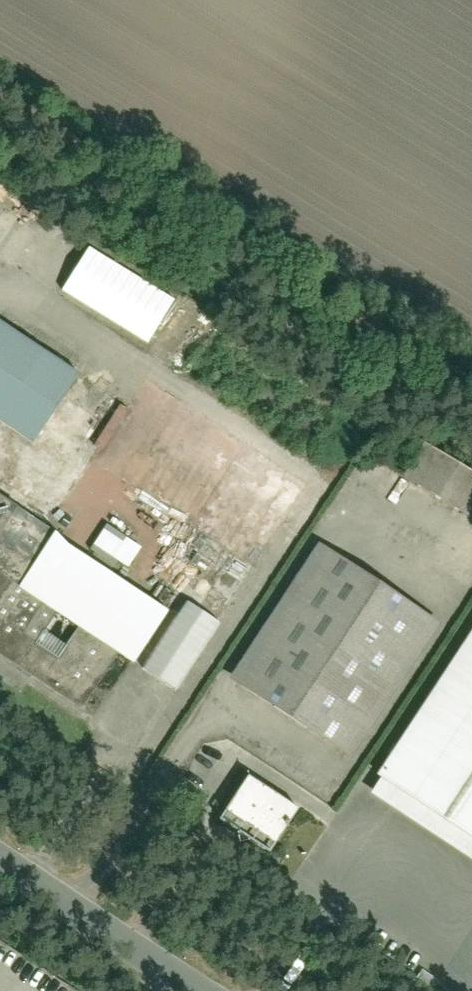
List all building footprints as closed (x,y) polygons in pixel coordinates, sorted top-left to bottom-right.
[(81,246),(55,291),(147,344),(173,299),(81,246)] [(0,327),(0,424),(37,448),(81,377),(0,327)] [(104,450),(125,407),(114,402),(94,446),(104,450)] [(402,478),(471,521),(471,518),(471,474),(423,444),(402,478)] [(151,599),(0,498),(0,655),(78,708),(151,599)] [(103,523),(89,545),(125,567),(139,545),(103,523)] [(317,544),(243,658),(229,678),(354,765),(443,626),(317,544)] [(176,693),(218,623),(179,600),(137,670),(176,693)] [(379,772),(471,835),(471,634),(379,772)] [(298,810),(248,777),(219,820),(270,853),(298,810)]
